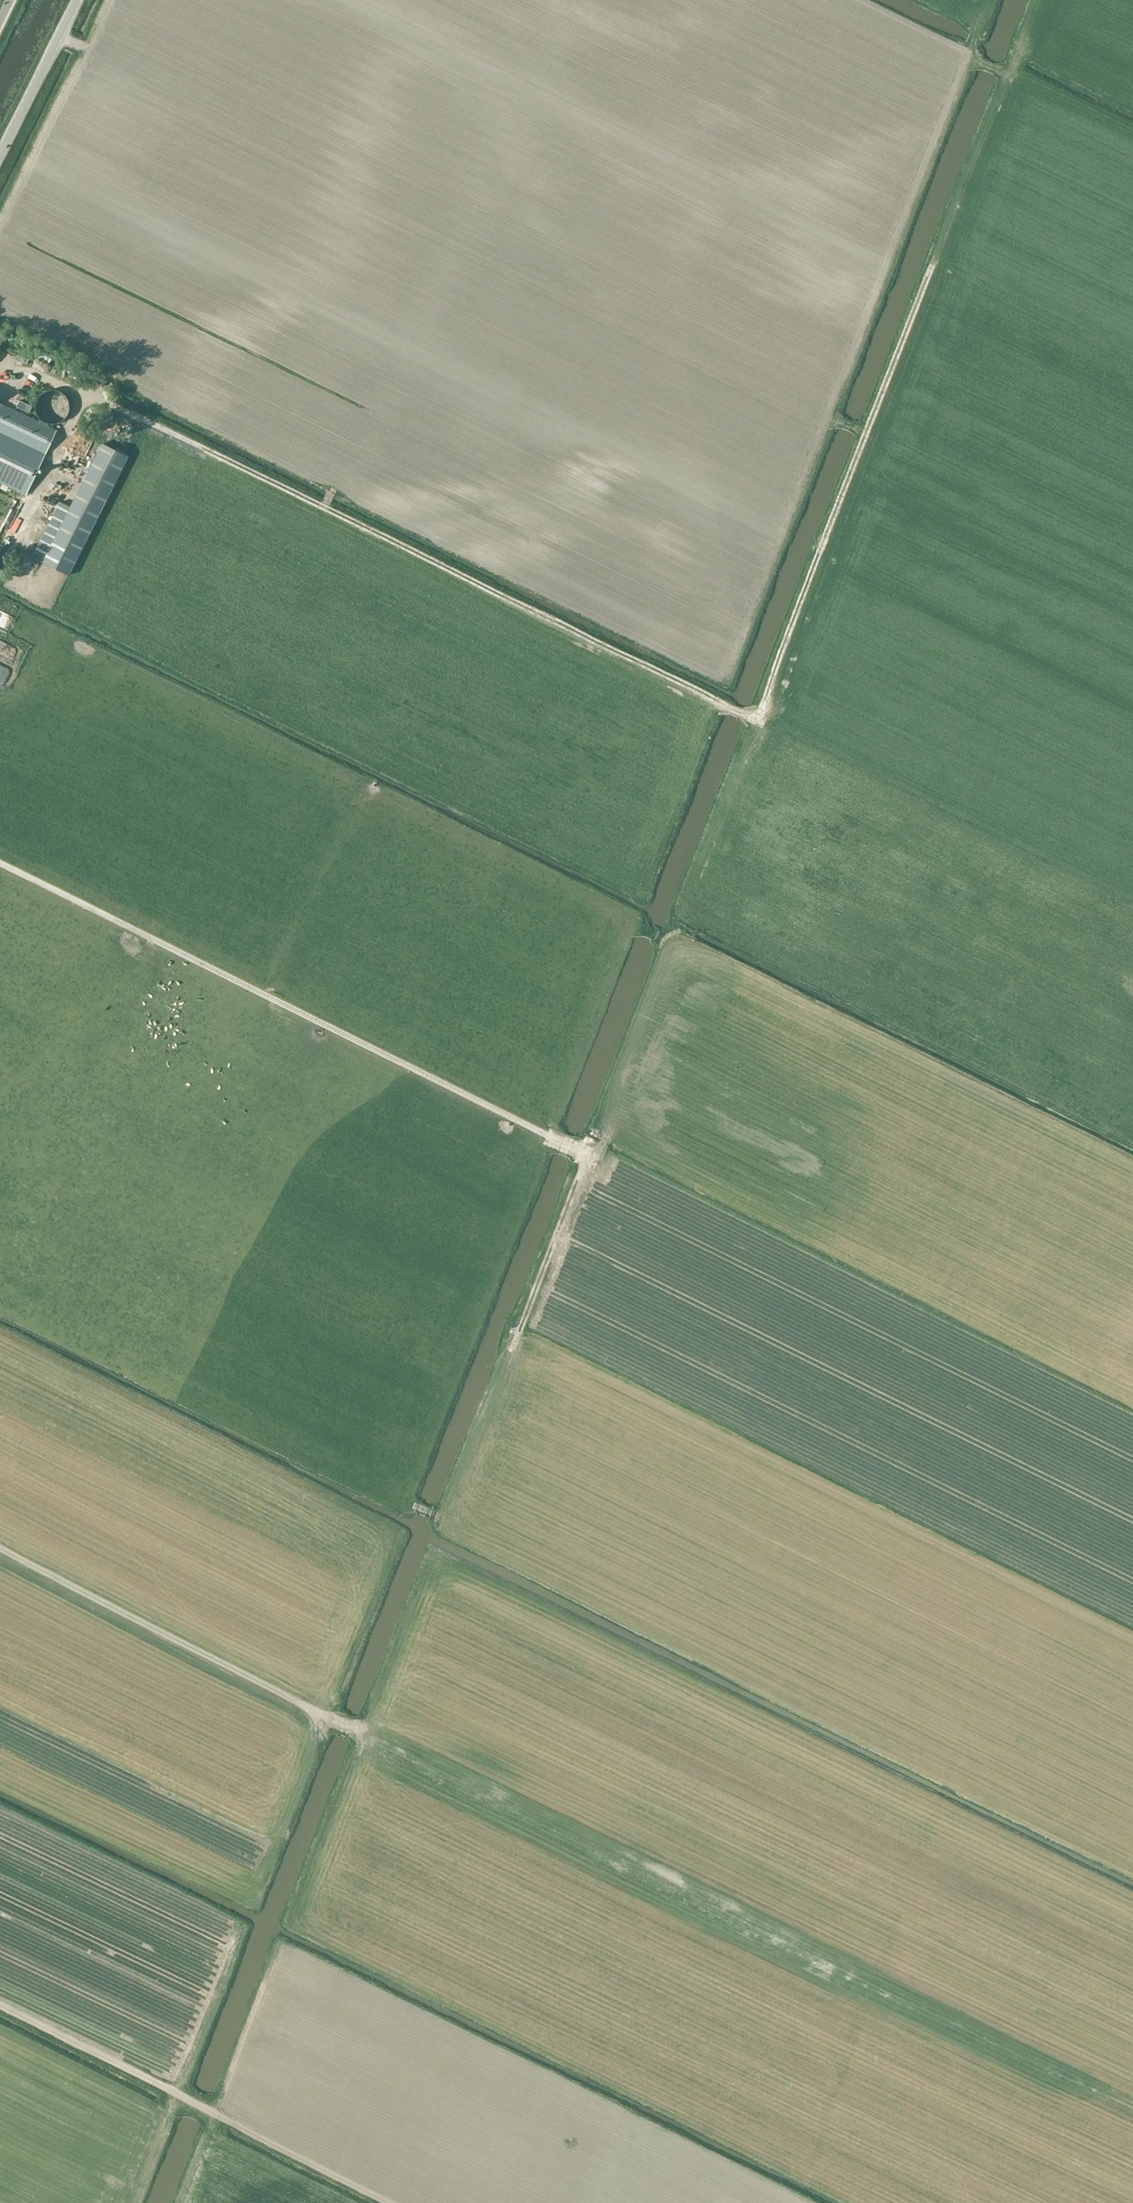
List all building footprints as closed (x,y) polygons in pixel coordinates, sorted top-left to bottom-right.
[(21,352),(17,359),(24,362),(27,355),(21,352)] [(26,495),(45,455),(57,430),(0,403),(0,482),(26,495)] [(60,502),(33,558),(42,562),(68,575),(96,520),(106,499),(107,498),(128,456),(102,443),(70,507),(60,502)]
